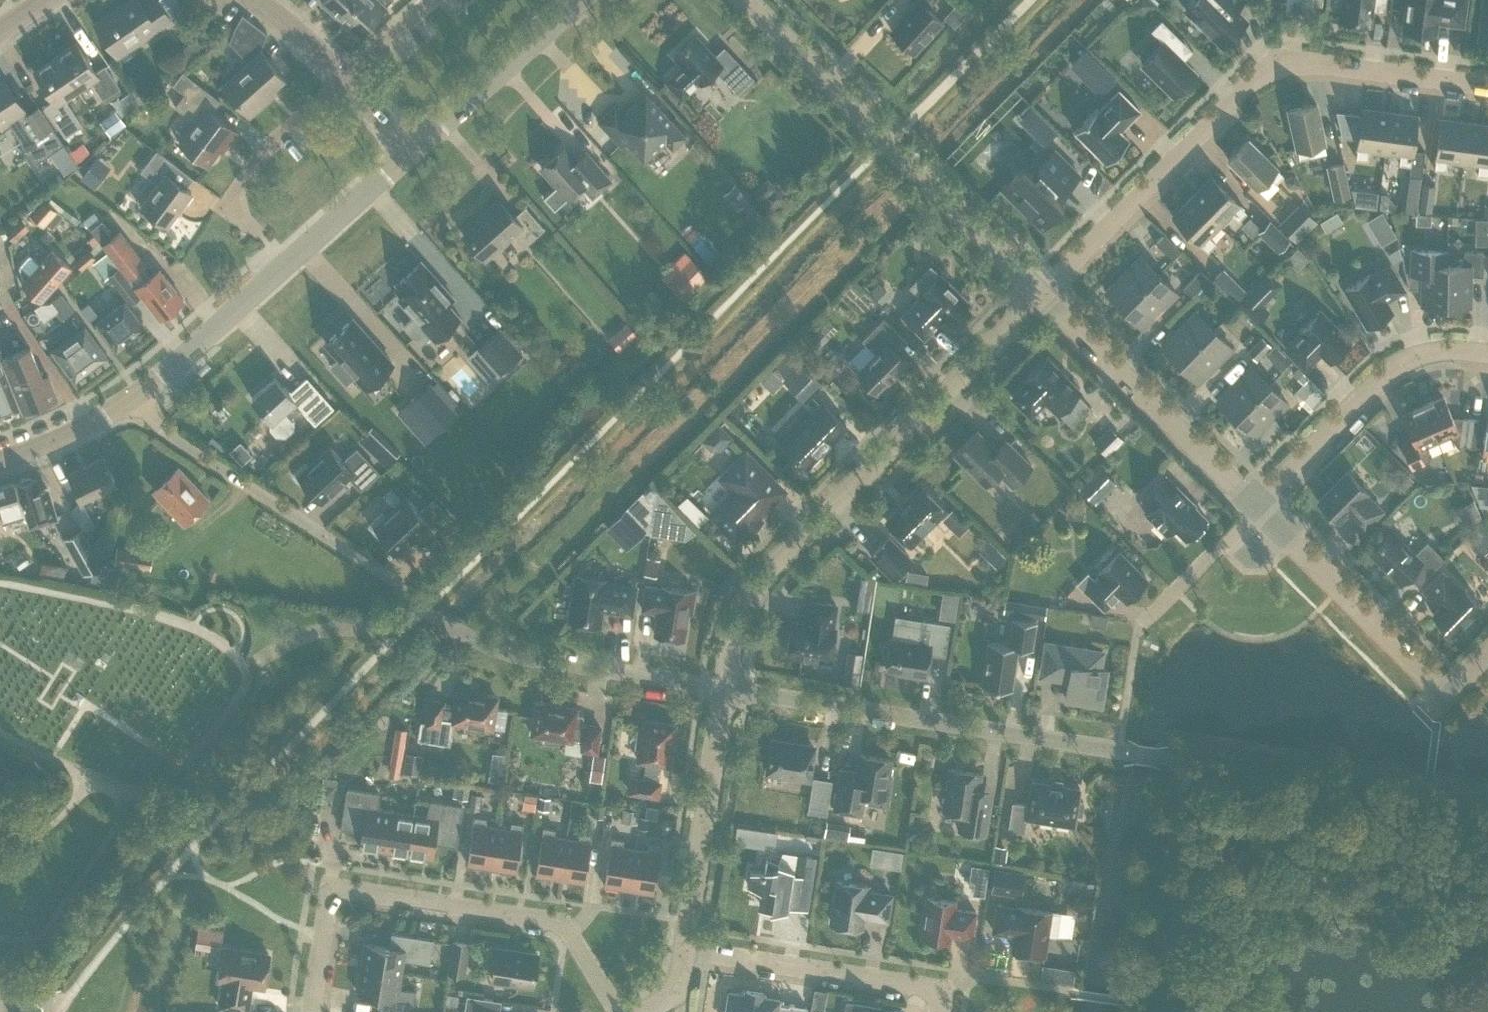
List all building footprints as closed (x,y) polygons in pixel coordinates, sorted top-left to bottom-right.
[(173,22),(157,0),(149,0),(141,5),(138,0),(132,0),(96,24),(117,54),(156,27),(159,32),(173,22)] [(340,19),(357,0),(323,0),(321,2),(340,19)] [(340,19),(359,36),(387,5),(391,0),(357,0),(340,19)] [(892,30),(914,51),(941,21),(926,7),(933,0),(912,0),(916,4),(892,30)] [(1246,20),(1234,8),(1242,0),(1192,0),(1185,7),(1192,14),(1190,16),(1201,28),(1204,25),(1222,44),(1246,20)] [(1369,23),(1372,0),(1344,0),(1341,20),(1369,23)] [(1400,28),(1438,33),(1439,22),(1465,26),(1468,0),(1404,0),(1400,28)] [(1479,38),(1487,39),(1487,0),(1484,0),(1479,38)] [(267,93),(284,78),(260,50),(267,32),(242,14),(235,27),(230,41),(248,62),(224,83),(251,113),(270,96),(267,93)] [(1184,41),(1161,19),(1151,29),(1163,41),(1142,62),(1173,93),(1194,72),(1174,51),(1184,41)] [(681,98),(699,82),(701,83),(716,70),(737,92),(753,77),(724,46),(715,55),(696,35),(674,55),(683,64),(665,81),(681,98)] [(55,56),(78,89),(91,80),(103,98),(119,87),(105,65),(96,71),(76,42),(55,56)] [(64,98),(78,89),(55,56),(34,70),(54,99),(45,105),(65,135),(82,124),(76,115),(64,98)] [(1098,93),(1113,79),(1096,62),(1082,76),(1098,93)] [(221,98),(195,78),(183,69),(174,82),(186,91),(176,104),(196,119),(180,140),(209,162),(225,141),(228,143),(238,129),(212,110),(221,98)] [(7,120),(22,142),(26,156),(30,153),(36,162),(50,152),(64,172),(77,163),(64,143),(38,105),(27,113),(4,78),(0,81),(0,124),(7,120)] [(1120,130),(1139,110),(1119,89),(1099,109),(1097,107),(1074,130),(1107,162),(1129,139),(1120,130)] [(685,134),(646,92),(624,112),(615,104),(598,120),(621,145),(625,140),(644,160),(666,139),(672,146),(685,134)] [(1316,102),(1288,109),(1299,157),(1310,155),(1308,145),(1325,142),(1316,102)] [(97,118),(109,132),(123,120),(110,106),(97,118)] [(1384,151),(1390,111),(1362,107),(1356,157),(1367,159),(1369,149),(1384,151)] [(1409,174),(1406,173),(1401,210),(1416,212),(1425,149),(1413,148),(1417,115),(1390,111),(1384,151),(1400,153),(1399,163),(1410,164),(1409,174)] [(1448,160),(1463,162),(1469,122),(1441,118),(1434,167),(1446,169),(1448,160)] [(1469,122),(1463,162),(1479,164),(1478,173),(1487,175),(1487,124),(1469,122)] [(1228,159),(1257,187),(1268,175),(1275,182),(1283,174),(1248,138),(1228,159)] [(558,147),(536,167),(551,184),(540,194),(552,207),(580,182),(589,192),(609,175),(584,147),(570,160),(558,147)] [(1023,166),(1002,187),(1016,201),(1019,198),(1030,210),(1027,213),(1042,227),(1063,205),(1052,194),(1059,187),(1063,190),(1079,174),(1078,173),(1078,174),(1054,151),(1055,150),(1054,149),(1038,165),(1042,169),(1034,177),(1023,166)] [(166,225),(191,192),(169,175),(177,165),(157,150),(141,170),(159,183),(141,206),(166,225)] [(111,165),(97,154),(80,176),(95,187),(111,165)] [(1351,195),(1344,161),(1326,165),(1333,198),(1351,195)] [(1211,175),(1191,195),(1220,224),(1231,212),(1238,219),(1247,211),(1211,175)] [(1358,184),(1355,199),(1371,202),(1374,187),(1358,184)] [(1209,235),(1220,224),(1191,195),(1172,215),(1207,250),(1216,242),(1209,235)] [(58,209),(45,197),(30,214),(43,225),(58,209)] [(514,216),(499,198),(486,209),(489,211),(463,234),(485,259),(516,231),(527,243),(544,227),(525,206),(514,216)] [(1317,221),(1299,202),(1278,223),(1296,241),(1317,221)] [(1334,208),(1318,218),(1329,235),(1345,224),(1334,208)] [(94,209),(83,218),(120,266),(141,293),(159,317),(183,298),(160,268),(149,276),(141,266),(145,263),(120,230),(112,235),(100,220),(102,219),(94,209)] [(1381,210),(1367,219),(1381,242),(1395,234),(1381,210)] [(1290,238),(1269,218),(1257,231),(1278,251),(1290,238)] [(1181,249),(1164,233),(1156,241),(1173,258),(1181,249)] [(1445,303),(1447,249),(1410,248),(1410,272),(1422,273),(1421,295),(1420,295),(1419,305),(1434,305),(1434,303),(1445,303)] [(43,294),(45,296),(71,267),(51,249),(40,263),(29,254),(18,266),(21,277),(24,280),(22,283),(39,299),(43,294)] [(1447,249),(1445,303),(1457,303),(1457,306),(1471,306),(1471,296),(1470,296),(1470,274),(1482,274),(1483,250),(1464,250),(1460,264),(1447,263),(1447,249)] [(1105,290),(1124,308),(1158,274),(1139,255),(1105,290)] [(453,296),(421,261),(397,283),(406,293),(399,299),(414,315),(404,324),(420,343),(431,334),(435,338),(459,317),(446,302),(453,296)] [(901,315),(924,337),(943,318),(948,322),(969,301),(931,263),(909,285),(920,296),(901,315)] [(1404,288),(1389,264),(1371,275),(1370,273),(1345,288),(1364,319),(1361,320),(1366,329),(1379,321),(1377,319),(1392,310),(1385,299),(1404,288)] [(120,266),(109,274),(130,302),(141,293),(120,266)] [(1246,290),(1223,267),(1212,279),(1235,302),(1246,290)] [(1208,277),(1200,269),(1183,286),(1191,294),(1208,277)] [(1176,292),(1158,274),(1124,308),(1142,326),(1176,292)] [(1268,311),(1251,293),(1241,303),(1259,321),(1268,311)] [(117,349),(145,327),(125,301),(96,322),(117,349)] [(1301,331),(1285,347),(1305,367),(1321,351),(1330,360),(1342,348),(1344,350),(1354,339),(1321,307),(1299,329),(1301,331)] [(1161,345),(1179,363),(1213,329),(1195,310),(1161,345)] [(366,333),(352,317),(325,341),(339,357),(330,364),(346,382),(355,374),(365,386),(392,362),(378,347),(377,348),(364,334),(366,333)] [(865,341),(846,361),(856,371),(878,392),(908,362),(896,350),(906,340),(907,341),(907,340),(884,317),(862,338),(865,341)] [(500,325),(478,345),(500,371),(522,351),(500,325)] [(75,380),(107,356),(85,326),(52,349),(75,380)] [(1232,347),(1213,329),(1179,363),(1198,381),(1232,347)] [(1267,368),(1281,354),(1258,332),(1244,347),(1267,368)] [(57,396),(51,379),(44,382),(30,347),(27,348),(21,334),(0,343),(0,353),(2,358),(23,410),(57,396)] [(784,374),(806,396),(822,379),(800,357),(784,374)] [(1076,393),(1080,389),(1048,358),(1025,380),(1027,382),(1012,397),(1030,415),(1045,400),(1057,412),(1058,411),(1071,425),(1090,406),(1076,393)] [(320,359),(313,366),(332,385),(339,379),(320,359)] [(19,407),(0,360),(0,415),(19,407)] [(1216,399),(1235,418),(1269,383),(1250,365),(1216,399)] [(307,413),(328,394),(309,373),(288,391),(275,376),(252,397),(270,417),(269,418),(270,427),(276,434),(286,434),(294,427),(294,417),(303,408),(307,413)] [(1309,377),(1296,390),(1313,406),(1326,393),(1309,377)] [(456,412),(429,383),(409,401),(435,431),(456,412)] [(1287,402),(1269,383),(1235,418),(1253,436),(1287,402)] [(1433,400),(1422,404),(1438,440),(1449,435),(1458,446),(1463,444),(1474,446),(1478,418),(1466,417),(1455,422),(1443,396),(1433,401),(1433,400)] [(806,464),(809,462),(812,462),(819,455),(819,451),(846,425),(823,402),(784,442),(806,464)] [(1412,467),(1430,459),(1427,445),(1438,440),(1422,404),(1412,408),(1413,410),(1403,414),(1414,440),(1402,445),(1412,467)] [(719,424),(704,439),(712,447),(719,448),(730,436),(719,424)] [(1110,427),(1096,442),(1107,453),(1121,438),(1110,427)] [(976,430),(954,453),(985,484),(998,471),(1012,485),(1032,465),(1006,439),(996,450),(976,430)] [(229,449),(241,463),(252,453),(240,439),(229,449)] [(305,461),(292,473),(302,484),(304,483),(321,501),(349,475),(360,487),(378,471),(356,448),(343,460),(330,445),(309,465),(305,461)] [(747,524),(750,528),(760,518),(757,515),(782,489),(746,452),(722,476),(734,489),(711,512),(735,536),(747,524)] [(68,472),(80,498),(116,481),(103,455),(68,472)] [(1095,503),(1116,482),(1100,466),(1079,487),(1095,503)] [(208,499),(178,467),(154,489),(184,522),(208,499)] [(1366,493),(1367,491),(1347,471),(1318,500),(1338,520),(1347,512),(1364,528),(1382,509),(1366,493)] [(1187,498),(1188,497),(1165,473),(1141,497),(1152,508),(1146,513),(1165,533),(1172,526),(1185,539),(1206,517),(1187,498)] [(26,518),(29,525),(57,516),(48,486),(39,489),(35,477),(33,477),(29,476),(22,478),(20,481),(17,482),(18,483),(14,484),(26,518)] [(14,484),(14,481),(0,485),(0,520),(4,519),(6,524),(26,518),(14,484)] [(1471,482),(1480,503),(1487,504),(1487,484),(1471,482)] [(651,484),(615,520),(634,539),(645,528),(650,529),(656,490),(651,484)] [(922,485),(886,521),(910,544),(945,508),(922,485)] [(650,529),(650,531),(670,534),(673,507),(656,489),(656,490),(650,529)] [(420,511),(406,496),(385,515),(382,512),(368,524),(378,535),(380,533),(388,542),(387,543),(389,546),(391,545),(397,552),(425,526),(433,535),(451,518),(433,499),(420,511)] [(1453,504),(1456,513),(1473,507),(1471,498),(1453,504)] [(1074,500),(1063,510),(1072,521),(1084,510),(1074,500)] [(95,522),(82,501),(72,507),(84,528),(95,522)] [(1484,551),(1487,547),(1487,531),(1484,522),(1469,537),(1484,551)] [(103,562),(98,553),(83,527),(65,538),(84,573),(103,562)] [(1369,550),(1400,581),(1413,568),(1423,578),(1444,557),(1427,540),(1414,553),(1390,529),(1369,550)] [(913,558),(889,534),(868,554),(892,578),(913,558)] [(984,539),(975,547),(991,566),(1001,558),(984,539)] [(153,550),(116,545),(114,563),(150,568),(153,550)] [(1097,602),(1107,592),(1106,590),(1112,585),(1126,599),(1147,578),(1119,551),(1098,572),(1099,573),(1094,578),(1087,572),(1077,582),(1097,602)] [(617,572),(640,571),(639,553),(617,554),(617,572)] [(654,573),(658,556),(644,553),(640,571),(654,573)] [(68,562),(45,558),(42,572),(66,576),(68,562)] [(1432,613),(1453,633),(1481,606),(1460,585),(1458,587),(1442,570),(1423,590),(1440,606),(1432,613)] [(611,607),(610,609),(631,612),(635,586),(615,583),(614,584),(606,582),(606,579),(576,574),(569,619),(599,624),(602,606),(611,607)] [(855,576),(853,606),(869,607),(870,576),(855,576)] [(654,633),(684,637),(688,611),(692,612),(695,590),(661,585),(661,587),(645,584),(642,608),(654,610),(657,615),(654,633)] [(1397,605),(1404,613),(1416,601),(1408,594),(1397,605)] [(807,623),(792,621),(787,652),(830,659),(835,628),(832,627),(836,603),(808,599),(805,617),(807,617),(807,623)] [(1047,605),(1005,599),(1003,611),(1045,618),(1047,605)] [(942,607),(941,615),(955,617),(956,609),(942,607)] [(886,668),(925,675),(928,652),(946,655),(951,623),(895,614),(886,668)] [(1018,646),(1032,648),(1036,620),(1012,617),(1008,643),(988,640),(981,684),(1012,688),(1018,646)] [(1065,697),(1099,702),(1102,685),(1105,684),(1107,673),(1104,670),(1105,668),(1099,667),(1102,651),(1046,642),(1042,673),(1068,677),(1065,697)] [(492,727),(497,697),(457,691),(454,705),(442,704),(443,702),(429,699),(426,720),(420,719),(417,738),(450,742),(453,721),(466,723),(465,728),(478,730),(478,725),(492,727)] [(576,709),(536,703),(531,733),(545,735),(544,740),(557,742),(558,737),(571,740),(572,737),(584,739),(582,748),(596,750),(600,726),(586,724),(586,726),(582,725),(583,714),(576,712),(576,709)] [(668,764),(674,724),(644,720),(642,733),(637,732),(635,745),(640,746),(638,759),(646,761),(643,778),(631,777),(629,790),(657,795),(659,781),(656,780),(659,763),(668,764)] [(408,728),(395,726),(389,762),(402,764),(408,728)] [(813,745),(773,739),(768,771),(808,777),(813,745)] [(890,758),(861,753),(858,768),(844,766),(837,810),(859,813),(861,801),(887,806),(891,781),(887,781),(890,758)] [(406,754),(404,769),(418,771),(420,756),(406,754)] [(975,800),(980,772),(950,767),(944,808),(971,812),(968,829),(986,832),(990,803),(975,800)] [(336,777),(323,775),(322,783),(321,783),(319,796),(332,798),(334,787),(335,787),(336,777)] [(809,809),(825,812),(830,780),(814,778),(809,809)] [(1074,824),(1076,812),(1081,813),(1083,800),(1078,799),(1080,787),(1031,780),(1028,803),(1012,801),(1008,829),(1024,831),(1026,817),(1074,824)] [(362,830),(359,846),(408,854),(414,813),(377,807),(378,792),(347,787),(341,827),(362,830)] [(414,813),(408,854),(432,857),(435,841),(456,845),(462,805),(430,800),(427,815),(414,813)] [(645,815),(656,817),(658,806),(647,804),(645,815)] [(491,867),(498,826),(485,824),(487,817),(474,815),(467,863),(491,867)] [(498,826),(491,867),(516,870),(523,823),(511,821),(510,828),(498,826)] [(828,821),(824,832),(841,837),(844,826),(828,821)] [(560,877),(566,837),(554,835),(555,828),(543,826),(536,873),(560,877)] [(566,837),(560,877),(584,881),(592,834),(580,832),(578,839),(566,837)] [(628,888),(635,848),(623,846),(624,838),(611,837),(604,884),(628,888)] [(635,848),(628,888),(653,892),(660,844),(648,842),(647,849),(635,848)] [(894,850),(892,865),(900,867),(902,851),(894,850)] [(750,869),(747,883),(761,889),(759,901),(771,905),(770,911),(787,909),(788,906),(808,909),(815,856),(796,853),(794,869),(766,857),(764,868),(750,869)] [(995,863),(991,887),(1021,892),(1025,867),(995,863)] [(972,865),(970,884),(974,884),(973,893),(984,894),(988,867),(972,865)] [(869,916),(887,919),(891,893),(867,890),(867,884),(838,880),(831,921),(861,925),(863,914),(869,915),(869,916)] [(921,935),(950,939),(951,933),(972,936),(976,910),(955,907),(956,900),(927,896),(921,935)] [(997,904),(993,930),(1009,932),(1009,930),(1015,931),(1013,949),(1044,954),(1047,933),(1056,934),(1060,912),(1051,910),(1019,906),(1019,908),(997,904)] [(224,928),(198,924),(195,941),(221,945),(224,928)] [(364,942),(360,967),(402,973),(404,958),(430,962),(433,938),(391,932),(389,946),(364,942)] [(464,974),(469,942),(454,940),(448,972),(464,974)] [(263,986),(269,953),(225,946),(220,979),(224,980),(220,1006),(247,1010),(250,991),(245,990),(246,983),(263,986)] [(492,978),(533,985),(537,953),(497,947),(492,978)] [(402,973),(360,967),(357,990),(381,994),(379,1009),(401,1011),(412,1011),(415,990),(400,987),(402,973)] [(729,990),(725,1011),(806,1011),(807,1005),(789,1003),(789,1004),(779,1003),(779,998),(764,996),(764,992),(745,989),(745,993),(729,990)] [(493,998),(467,994),(464,1011),(491,1011),(493,998)] [(876,1004),(846,1000),(844,1011),(874,1011),(876,1004)]
